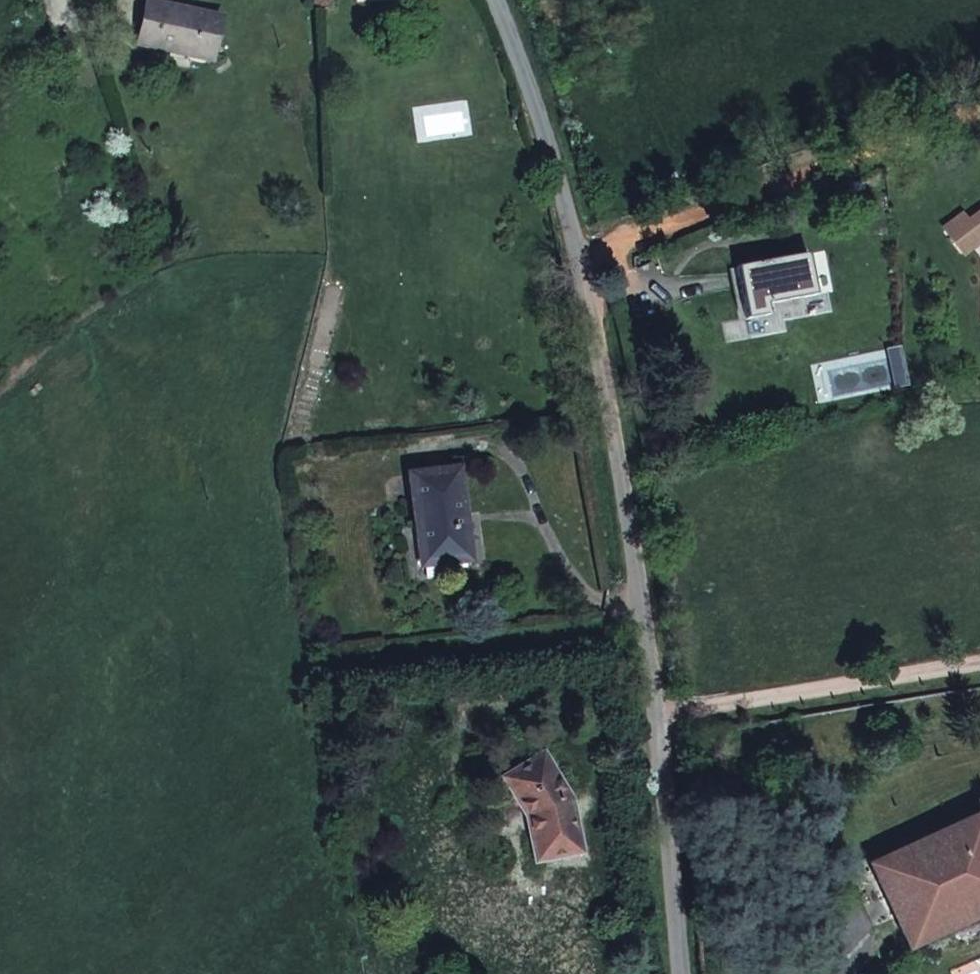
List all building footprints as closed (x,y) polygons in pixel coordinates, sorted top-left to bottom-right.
[(314,11),(331,9),(331,0),(313,0),(314,11)] [(146,1),(137,45),(155,49),(157,43),(193,51),(192,57),(211,61),(220,17),(146,1)] [(157,43),(155,49),(192,57),(193,51),(157,43)] [(956,222),(976,235),(979,228),(979,214),(966,205),(956,222)] [(950,219),(940,236),(965,251),(976,235),(950,219)] [(767,315),(766,304),(815,295),(807,254),(736,266),(745,319),(767,315)] [(466,525),(460,526),(454,468),(409,474),(421,566),(470,559),(466,525)] [(454,468),(460,526),(466,525),(459,468),(454,468)] [(543,755),(504,778),(528,816),(537,860),(581,852),(573,812),(570,812),(568,804),(571,803),(571,800),(543,755)] [(974,912),(979,909),(979,829),(976,822),(947,834),(949,838),(906,858),(905,854),(886,862),(879,865),(874,868),(896,912),(910,942),(946,925),(953,941),(961,944),(978,935),(979,931),(979,925),(974,912)]
